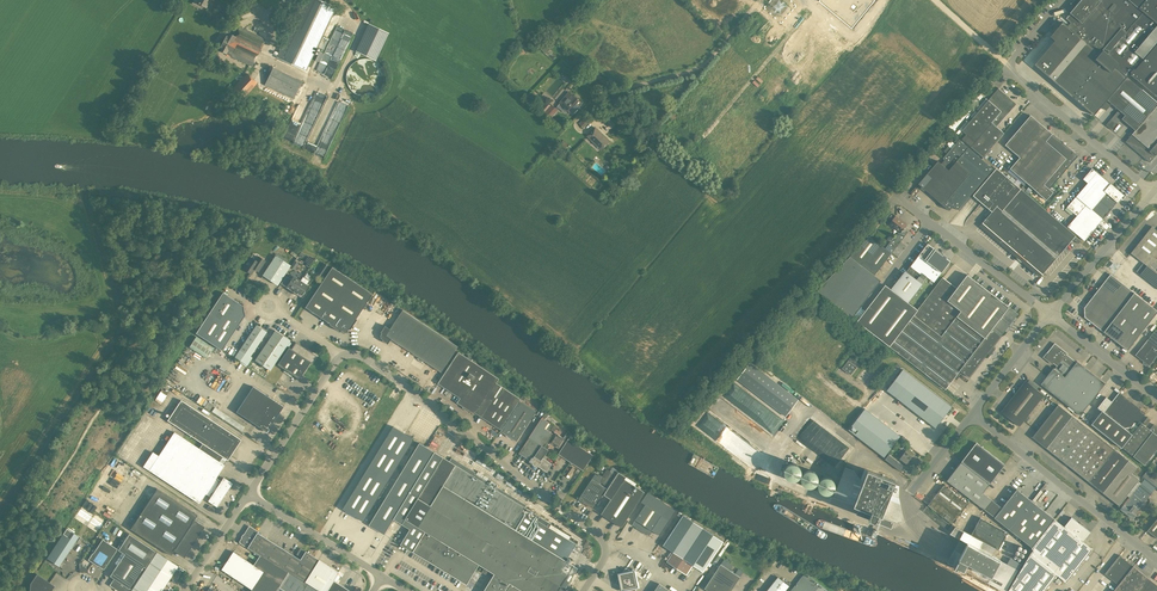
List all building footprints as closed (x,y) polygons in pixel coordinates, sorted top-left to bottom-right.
[(317,0),(304,0),(279,53),(277,57),(305,71),(307,66),(334,8),(317,0)] [(874,1),(873,0),(798,0),(811,10),(844,38),(874,1)] [(1033,66),(1092,116),(1093,117),(1094,115),(1127,77),(1130,72),(1131,72),(1134,68),(1156,41),(1156,0),(1082,0),(1073,10),(1069,16),(1068,15),(1066,17),(1067,18),(1066,18),(1071,23),(1067,27),(1062,22),(1049,37),(1054,41),(1033,66)] [(365,24),(353,52),(375,61),(387,32),(365,24)] [(228,33),(218,50),(226,54),(231,57),(252,67),(265,39),(239,26),(235,37),(228,33)] [(319,62),(316,71),(333,77),(350,34),(342,31),(343,30),(335,27),(324,53),(318,51),(314,60),(319,62)] [(1130,75),(1156,97),(1156,44),(1135,69),(1134,68),(1131,72),(1130,72),(1131,73),(1130,75)] [(293,98),(301,82),(272,69),(265,85),(293,98)] [(242,99),(257,83),(247,73),(231,89),(242,99)] [(1101,107),(1106,111),(1112,104),(1119,109),(1115,113),(1121,118),(1124,114),(1133,122),(1130,126),(1134,130),(1125,141),(1125,142),(1149,162),(1150,163),(1156,155),(1155,154),(1156,152),(1156,151),(1156,102),(1142,89),(1127,77),(1107,100),(1101,107)] [(1004,133),(997,127),(1016,104),(998,88),(962,131),(966,134),(962,139),(983,157),(1004,133)] [(564,98),(560,103),(568,110),(569,111),(573,114),(582,103),(569,92),(564,98)] [(540,110),(544,114),(542,116),(548,121),(550,119),(558,110),(556,108),(551,104),(550,105),(547,102),(540,110)] [(610,113),(605,119),(613,127),(618,121),(610,113)] [(1053,192),(1049,189),(1078,156),(1030,115),(1005,145),(1019,157),(1010,168),(1046,200),(1053,192)] [(584,118),(579,123),(583,128),(588,122),(584,118)] [(1111,119),(1106,125),(1111,130),(1117,124),(1111,119)] [(596,127),(587,136),(601,150),(610,141),(596,127)] [(920,185),(919,186),(920,188),(922,189),(922,188),(949,211),(953,206),(957,210),(993,168),(959,140),(951,149),(948,146),(944,151),(947,154),(943,158),(944,160),(941,164),(938,161),(918,184),(920,185)] [(982,223),(1042,275),(1070,242),(1076,235),(996,168),(973,195),(982,203),(992,212),(982,223)] [(1083,179),(1087,183),(1067,207),(1064,210),(1071,215),(1073,212),(1077,216),(1068,226),(1084,241),(1099,223),(1100,224),(1103,221),(1102,220),(1123,195),(1110,184),(1092,168),(1083,179)] [(894,237),(885,248),(892,253),(908,232),(904,228),(907,224),(895,216),(888,225),(898,232),(894,237)] [(1130,253),(1147,265),(1141,273),(1140,274),(1156,287),(1156,230),(1152,226),(1130,253)] [(970,236),(982,246),(986,241),(975,231),(970,236)] [(891,234),(882,246),(885,248),(894,237),(891,234)] [(869,236),(850,256),(874,276),(892,253),(885,248),(882,246),(869,236)] [(915,307),(950,261),(946,258),(947,257),(943,254),(942,255),(927,244),(892,289),(915,307)] [(275,255),(262,275),(261,278),(272,281),(277,285),(290,265),(275,255)] [(254,260),(251,257),(243,269),(251,274),(257,265),(260,267),(265,261),(258,256),(256,260),(254,260)] [(881,280),(874,276),(850,256),(817,290),(852,318),(881,280)] [(328,266),(323,263),(318,271),(322,274),(328,266)] [(356,319),(355,319),(372,294),(332,267),(305,307),(325,320),(324,321),(340,331),(340,330),(344,333),(346,332),(348,329),(349,329),(356,319)] [(1156,312),(1156,310),(1115,278),(1110,274),(1084,308),(1085,317),(1127,350),(1156,312)] [(969,377),(987,353),(990,355),(993,352),(996,348),(993,346),(1018,314),(967,275),(957,288),(943,277),(934,290),(933,289),(917,310),(891,290),(885,285),(857,321),(945,389),(960,370),(969,377)] [(285,287),(293,292),(300,281),(294,277),(291,280),(285,276),(282,281),(288,284),(286,287),(285,286),(285,287)] [(303,277),(300,281),(293,292),(300,297),(300,296),(307,285),(306,285),(308,281),(303,277)] [(195,333),(221,350),(244,315),(245,317),(246,317),(245,316),(245,315),(244,314),(244,313),(244,312),(244,310),(243,309),(243,308),(243,307),(243,306),(243,304),(243,306),(222,292),(195,333)] [(403,310),(390,329),(385,326),(381,332),(382,333),(381,335),(381,338),(383,340),(383,341),(388,344),(391,339),(436,369),(441,372),(458,346),(403,310)] [(266,332),(256,325),(234,357),(241,361),(240,362),(246,366),(246,365),(247,366),(252,358),(250,356),(252,353),(264,335),(266,332)] [(1156,356),(1156,330),(1156,329),(1147,339),(1136,354),(1135,355),(1144,362),(1143,363),(1146,365),(1147,364),(1149,366),(1156,356)] [(287,339),(275,330),(257,356),(255,360),(270,371),(290,341),(287,339)] [(189,347),(207,359),(214,348),(196,336),(189,347)] [(306,349),(296,342),(291,349),(289,347),(277,365),(285,370),(299,379),(305,369),(310,362),(312,363),(316,356),(309,351),(306,349)] [(1041,384),(1074,410),(1072,413),(1078,418),(1080,415),(1105,383),(1081,364),(1080,364),(1077,361),(1076,362),(1066,355),(1067,353),(1055,343),(1044,356),(1045,357),(1048,359),(1057,366),(1055,369),(1053,368),(1050,372),(1047,376),(1041,384)] [(499,385),(501,381),(498,379),(499,379),(459,352),(440,380),(438,383),(448,390),(460,398),(457,403),(466,408),(475,414),(476,413),(500,429),(521,399),(499,385)] [(847,361),(842,369),(850,376),(856,368),(859,365),(850,358),(848,361),(848,360),(847,361)] [(737,380),(785,416),(798,399),(750,363),(737,380)] [(893,412),(909,391),(928,406),(926,408),(924,405),(912,420),(918,424),(929,410),(928,409),(929,407),(934,410),(930,415),(939,422),(944,416),(945,416),(946,414),(951,407),(917,381),(908,374),(889,399),(885,405),(893,412)] [(1025,381),(1001,412),(1019,426),(1044,395),(1025,381)] [(730,385),(722,395),(723,397),(737,408),(739,406),(739,407),(742,403),(744,407),(746,409),(743,410),(744,413),(751,419),(753,417),(754,418),(756,415),(758,416),(760,414),(758,411),(760,409),(748,399),(745,403),(742,401),(740,398),(741,399),(738,393),(735,390),(734,388),(730,385)] [(236,412),(245,417),(266,432),(283,406),(253,386),(236,412)] [(1141,423),(1138,427),(1132,435),(1129,432),(1135,425),(1144,414),(1139,411),(1140,410),(1119,393),(1119,392),(1111,402),(1106,397),(1097,408),(1102,411),(1091,424),(1144,466),(1156,449),(1156,426),(1154,424),(1149,430),(1141,423)] [(181,400),(167,420),(202,443),(199,448),(174,432),(149,470),(199,503),(205,494),(210,497),(208,501),(217,507),(224,495),(232,483),(223,477),(221,481),(216,478),(218,474),(224,465),(223,464),(227,459),(227,460),(229,458),(241,440),(240,439),(181,400)] [(210,410),(212,404),(206,401),(204,408),(210,410)] [(500,431),(516,442),(536,412),(520,401),(500,431)] [(1137,467),(1058,404),(1032,437),(1117,504),(1118,506),(1139,479),(1132,473),(1137,467)] [(212,411),(242,431),(244,427),(214,407),(212,411)] [(872,414),(855,435),(884,457),(899,438),(900,436),(872,414)] [(1151,419),(1147,417),(1143,423),(1146,425),(1151,419)] [(532,464),(537,467),(547,472),(552,463),(543,458),(548,450),(544,447),(553,433),(545,428),(549,422),(542,418),(529,437),(519,453),(530,460),(529,461),(532,464)] [(749,469),(762,452),(743,439),(717,420),(716,422),(714,420),(712,424),(706,419),(699,429),(741,460),(739,462),(749,469)] [(393,426),(343,509),(364,522),(414,439),(393,426)] [(551,444),(552,444),(559,448),(565,439),(555,433),(549,442),(551,443),(550,444),(551,444)] [(568,439),(558,454),(583,470),(593,455),(568,439)] [(454,441),(448,452),(470,464),(476,454),(454,441)] [(976,442),(961,462),(990,483),(1004,464),(976,442)] [(369,525),(384,535),(384,534),(394,519),(402,524),(410,529),(401,544),(413,552),(460,581),(467,585),(469,581),(475,571),(479,564),(490,571),(494,574),(484,590),(564,590),(578,568),(574,565),(566,561),(571,553),(573,549),(577,544),(549,527),(551,523),(552,522),(525,506),(527,504),(497,486),(499,484),(492,480),(490,482),(475,474),(476,473),(452,458),(450,461),(443,457),(435,452),(420,443),(369,525)] [(845,451),(836,444),(826,456),(829,458),(827,462),(833,467),(845,451)] [(912,456),(913,457),(916,454),(908,448),(899,459),(906,464),(912,456)] [(889,454),(885,459),(901,471),(904,466),(889,454)] [(961,462),(947,480),(956,488),(971,499),(985,510),(994,517),(1001,507),(982,493),(990,483),(961,462)] [(784,468),(783,471),(783,474),(784,476),(786,479),(788,480),(791,481),(794,481),(796,480),(798,478),(800,476),(800,473),(800,470),(799,468),(797,466),(794,464),(792,464),(789,464),(786,466),(784,468)] [(568,477),(574,468),(570,466),(565,475),(568,477)] [(893,521),(896,523),(903,521),(899,498),(899,486),(895,485),(896,482),(865,469),(861,481),(853,472),(845,468),(833,498),(858,508),(856,514),(890,528),(893,521)] [(595,474),(592,479),(605,488),(614,474),(610,471),(608,470),(606,470),(605,472),(605,473),(602,477),(600,476),(599,477),(598,476),(595,474)] [(802,474),(801,477),(801,480),(801,483),(803,485),(806,487),(808,488),(811,487),(814,486),(816,484),(817,482),(818,479),(818,476),(816,474),(814,472),(812,471),(809,470),(806,471),(804,472),(802,474)] [(611,499),(601,514),(610,520),(621,527),(623,525),(645,492),(635,485),(636,484),(618,472),(604,495),(611,499)] [(1146,472),(1142,478),(1156,490),(1156,481),(1146,472)] [(819,481),(818,484),(817,487),(818,490),(820,492),(822,494),(825,495),(828,494),(831,493),(833,492),(834,489),(835,486),(834,484),(833,481),(831,479),(829,478),(826,477),(823,478),(821,479),(819,481)] [(580,497),(579,499),(592,508),(605,488),(592,479),(580,497)] [(1121,508),(1120,509),(1132,519),(1146,502),(1153,493),(1141,483),(1121,508)] [(928,505),(951,523),(957,516),(957,515),(966,503),(958,497),(956,495),(943,485),(928,505)] [(174,550),(184,556),(197,536),(203,527),(193,520),(197,515),(157,488),(130,529),(170,555),(174,550)] [(1017,489),(994,518),(1032,547),(1054,520),(1054,519),(1055,519),(1045,511),(1031,500),(1017,489)] [(645,504),(632,525),(645,533),(648,535),(652,530),(660,536),(676,511),(648,492),(641,502),(645,504)] [(73,518),(98,531),(105,519),(80,505),(73,518)] [(922,510),(923,511),(931,517),(951,532),(950,533),(960,538),(947,562),(953,566),(954,566),(953,568),(956,569),(957,567),(985,582),(986,582),(1002,590),(1006,590),(1018,570),(1021,564),(1010,558),(1007,564),(995,557),(993,556),(997,549),(999,550),(1008,533),(1008,532),(981,518),(971,535),(955,526),(952,524),(951,525),(934,512),(927,506),(924,509),(923,508),(922,510)] [(693,565),(703,572),(714,555),(723,541),(683,515),(663,545),(673,552),(666,562),(687,575),(693,565)] [(1057,575),(1066,582),(1092,550),(1092,549),(1083,542),(1090,532),(1082,526),(1083,525),(1082,524),(1080,523),(1079,523),(1071,517),(1064,527),(1061,525),(1054,519),(1054,520),(1032,547),(1031,548),(1033,550),(1030,554),(1023,566),(1008,590),(1044,590),(1057,575)] [(1147,530),(1156,538),(1156,518),(1147,530)] [(250,590),(349,590),(350,590),(333,580),(338,572),(305,551),(300,559),(257,533),(257,532),(256,531),(249,527),(240,541),(239,543),(241,544),(259,555),(253,565),(233,552),(221,569),(251,590),(250,590)] [(52,550),(47,558),(49,560),(62,569),(63,568),(65,564),(62,562),(62,561),(64,558),(68,552),(78,536),(66,528),(52,550)] [(129,588),(143,567),(145,567),(155,551),(129,534),(118,550),(124,554),(110,576),(114,578),(109,585),(118,590),(130,590),(131,589),(129,588)] [(100,540),(96,538),(91,545),(95,547),(100,540)] [(93,553),(93,552),(88,559),(97,566),(98,565),(104,569),(117,549),(102,539),(93,553)] [(178,566),(157,552),(131,590),(161,590),(169,578),(178,566)] [(1153,582),(1149,579),(1145,575),(1133,566),(1119,555),(1119,556),(1104,574),(1118,585),(1113,590),(1156,590),(1156,585),(1153,582)] [(740,577),(721,564),(704,588),(708,590),(731,590),(740,577)] [(630,571),(626,568),(622,573),(618,574),(619,578),(615,583),(620,586),(621,590),(623,590),(626,590),(627,590),(632,590),(634,589),(639,588),(638,582),(641,578),(636,575),(635,570),(630,571)] [(805,572),(790,590),(828,590),(805,572)] [(54,586),(37,574),(30,583),(29,590),(51,590),(54,586)] [(789,586),(778,577),(766,590),(785,590),(789,586)]
